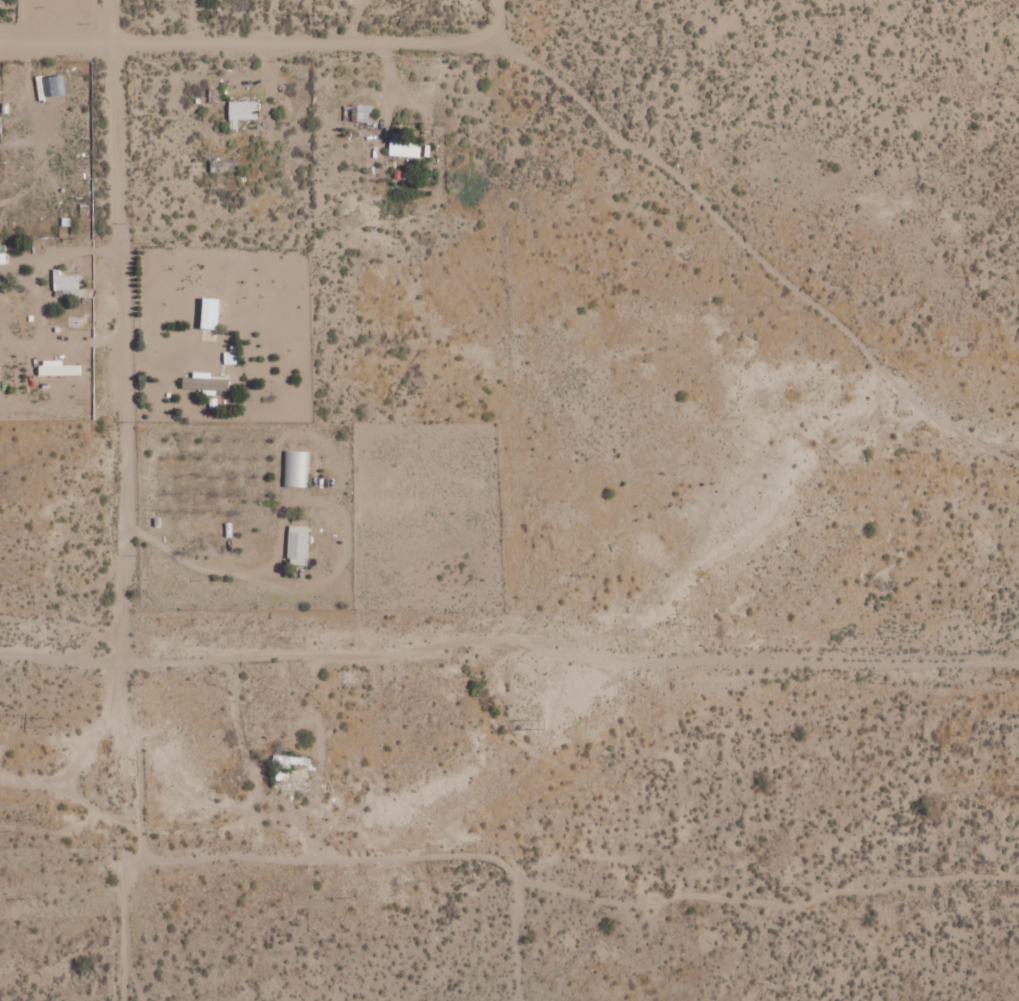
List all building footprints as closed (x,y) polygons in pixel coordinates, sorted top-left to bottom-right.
[(257,102),(229,102),(230,129),(238,129),(238,120),(257,120),(257,102)] [(421,158),(422,143),(404,142),(404,134),(392,133),(390,156),(421,158)] [(53,269),(54,291),(79,290),(79,275),(62,275),(61,269),(53,269)] [(219,299),(203,298),(201,328),(217,329),(219,299)] [(224,352),(225,364),(237,364),(237,352),(224,352)] [(63,360),(40,360),(40,375),(81,375),(81,364),(63,365),(63,360)] [(308,487),(309,452),(285,451),(284,486),(308,487)] [(309,526),(289,526),(288,564),(307,565),(309,526)]
